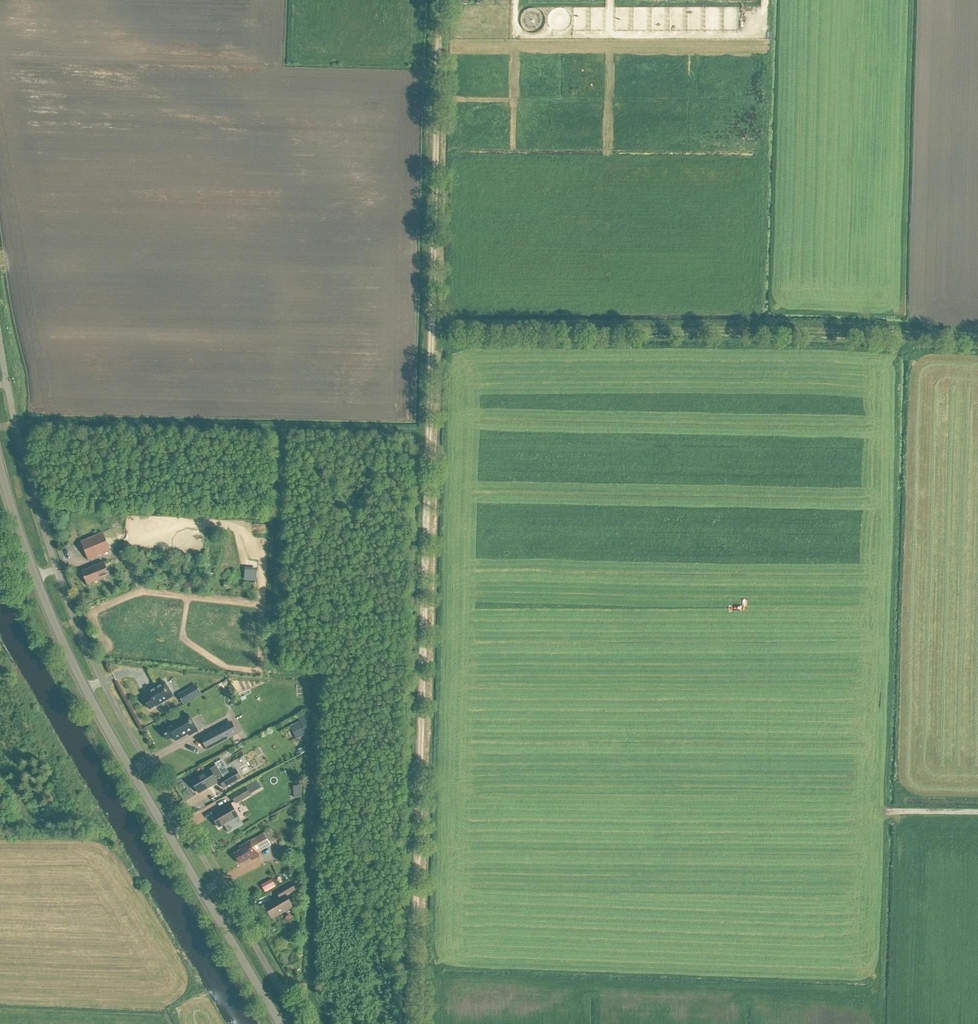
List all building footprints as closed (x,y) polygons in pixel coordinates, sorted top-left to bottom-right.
[(111,551),(103,533),(81,542),(89,560),(111,551)] [(110,576),(104,563),(82,572),(87,585),(110,576)] [(259,580),(259,566),(246,566),(246,579),(259,580)] [(116,591),(120,589),(116,578),(111,579),(116,591)] [(150,710),(156,706),(156,707),(174,697),(165,682),(148,692),(150,696),(144,699),(150,710)] [(178,695),(184,705),(202,694),(196,685),(178,695)] [(188,713),(185,715),(178,720),(179,720),(164,729),(166,732),(164,733),(168,741),(171,740),(172,743),(187,734),(188,737),(198,731),(188,713)] [(231,721),(200,738),(207,750),(238,734),(231,721)] [(296,739),(306,735),(300,721),(290,726),(296,739)] [(236,771),(224,778),(221,774),(227,770),(221,760),(215,764),(216,766),(191,781),(199,794),(220,781),(224,788),(241,778),(236,771)] [(250,796),(261,789),(257,781),(245,788),(250,796)] [(295,784),(296,797),(305,796),(304,783),(295,784)] [(250,796),(245,788),(232,796),(236,804),(250,796)] [(230,804),(223,808),(224,809),(212,816),(219,828),(231,821),(232,822),(239,818),(230,804)] [(271,829),(254,839),(239,848),(241,850),(234,854),(240,864),(251,858),(253,860),(259,856),(258,853),(271,846),(269,844),(277,839),(271,829)] [(266,891),(278,885),(274,878),(262,883),(266,891)] [(272,920),(290,909),(294,907),(287,896),(296,891),(292,883),(276,891),(279,896),(264,905),(272,920)] [(299,943),(299,931),(291,931),(290,942),(299,943)]
